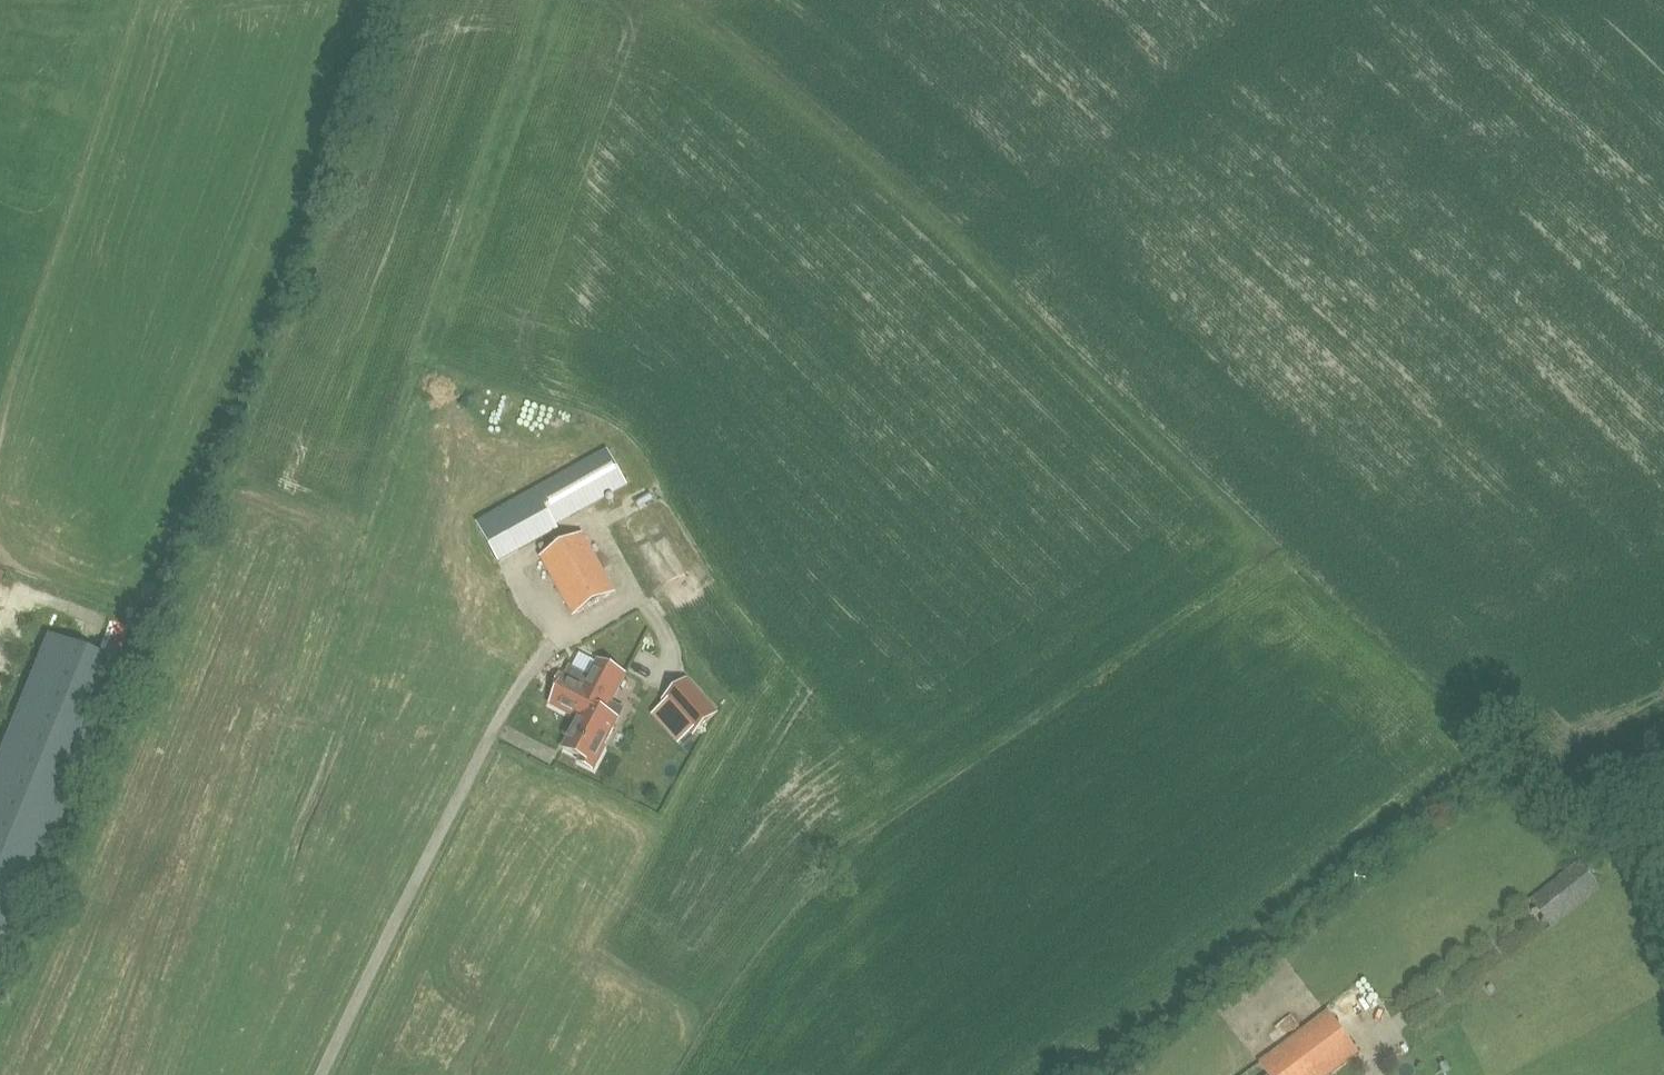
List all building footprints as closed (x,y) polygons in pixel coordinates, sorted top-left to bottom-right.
[(538,491),(556,525),(626,487),(608,453),(538,491)] [(558,529),(556,525),(538,491),(477,524),(497,562),(558,529)] [(541,559),(573,617),(615,594),(583,536),(541,559)] [(0,755),(0,933),(12,938),(123,670),(48,639),(0,755)] [(570,724),(575,726),(563,749),(581,758),(579,762),(594,770),(606,746),(605,746),(623,710),(611,703),(625,675),(598,661),(589,678),(570,668),(565,678),(561,675),(554,687),(558,689),(550,705),(574,717),(570,724)] [(665,703),(651,716),(677,745),(691,733),(693,735),(716,714),(687,681),(663,702),(665,703)] [(1552,927),(1600,889),(1580,864),(1532,902),(1552,927)] [(1261,1065),(1268,1074),(1329,1074),(1359,1053),(1329,1013),(1261,1065)]
